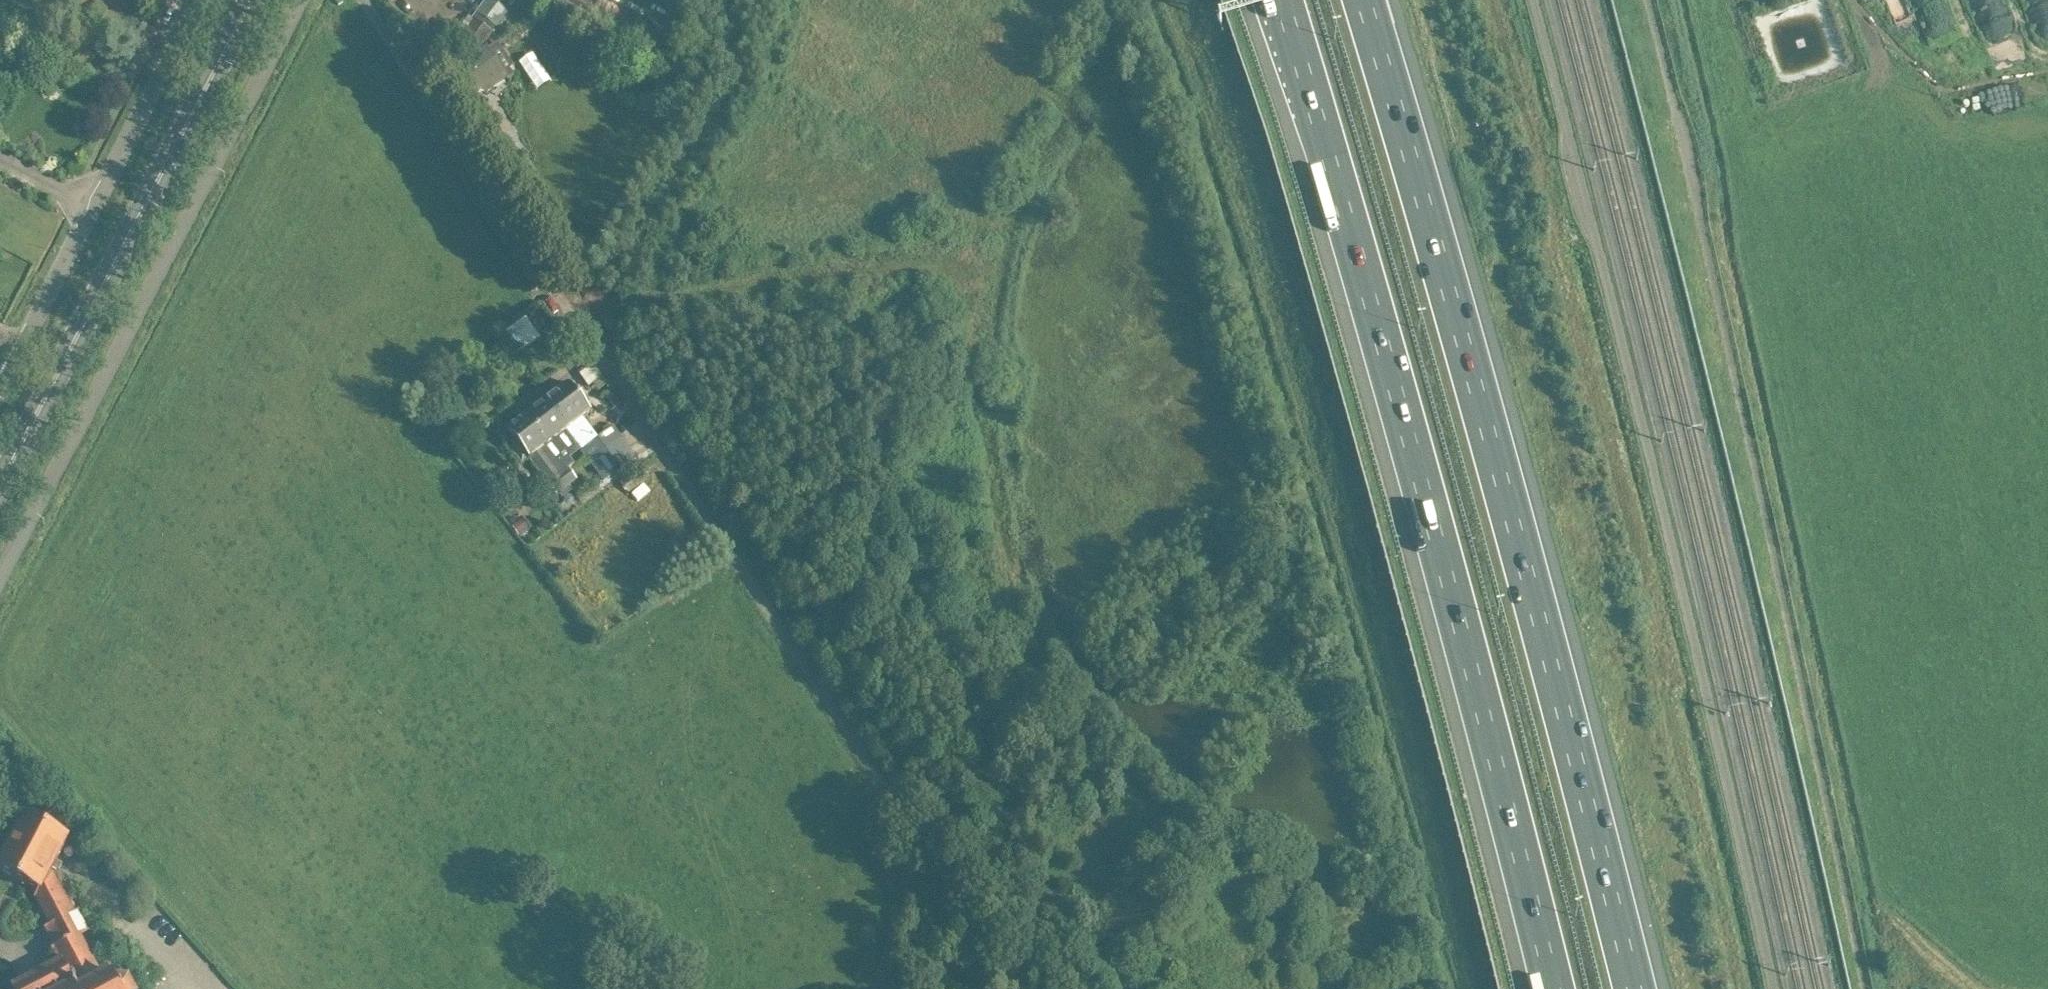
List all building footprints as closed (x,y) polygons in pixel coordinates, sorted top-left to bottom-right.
[(458,67),(450,73),(451,74),(450,77),(452,81),(456,82),(460,88),(459,91),(463,96),(466,97),(467,98),(481,88),(485,94),(514,75),(510,69),(513,67),(498,42),(488,48),(486,46),(482,49),(511,8),(500,0),(487,0),(473,19),(469,16),(457,33),(461,36),(459,41),(476,52),(457,65),(458,67)] [(568,383),(543,402),(566,431),(574,425),(576,429),(585,422),(582,418),(590,413),(568,383)] [(566,431),(543,402),(526,415),(548,444),(542,449),(549,458),(568,485),(577,479),(569,469),(574,464),(567,455),(578,447),(566,431)] [(548,444),(526,415),(507,429),(517,442),(510,447),(522,463),(529,457),(556,494),(568,485),(549,458),(542,449),(548,444)] [(589,461),(621,437),(613,427),(581,451),(589,461)] [(596,471),(628,447),(621,437),(589,461),(596,471)] [(603,481),(636,457),(628,447),(596,471),(603,481)] [(652,468),(629,474),(635,498),(658,492),(652,468)] [(98,972),(79,936),(90,931),(79,911),(75,913),(62,889),(69,877),(58,872),(62,865),(55,862),(68,839),(25,816),(0,865),(0,869),(39,889),(36,896),(51,924),(46,927),(57,947),(53,949),(60,962),(47,970),(46,967),(44,969),(45,971),(31,978),(30,976),(28,977),(29,979),(12,988),(13,988),(133,988),(128,980),(129,977),(128,976),(126,979),(114,979),(108,967),(98,972)]
